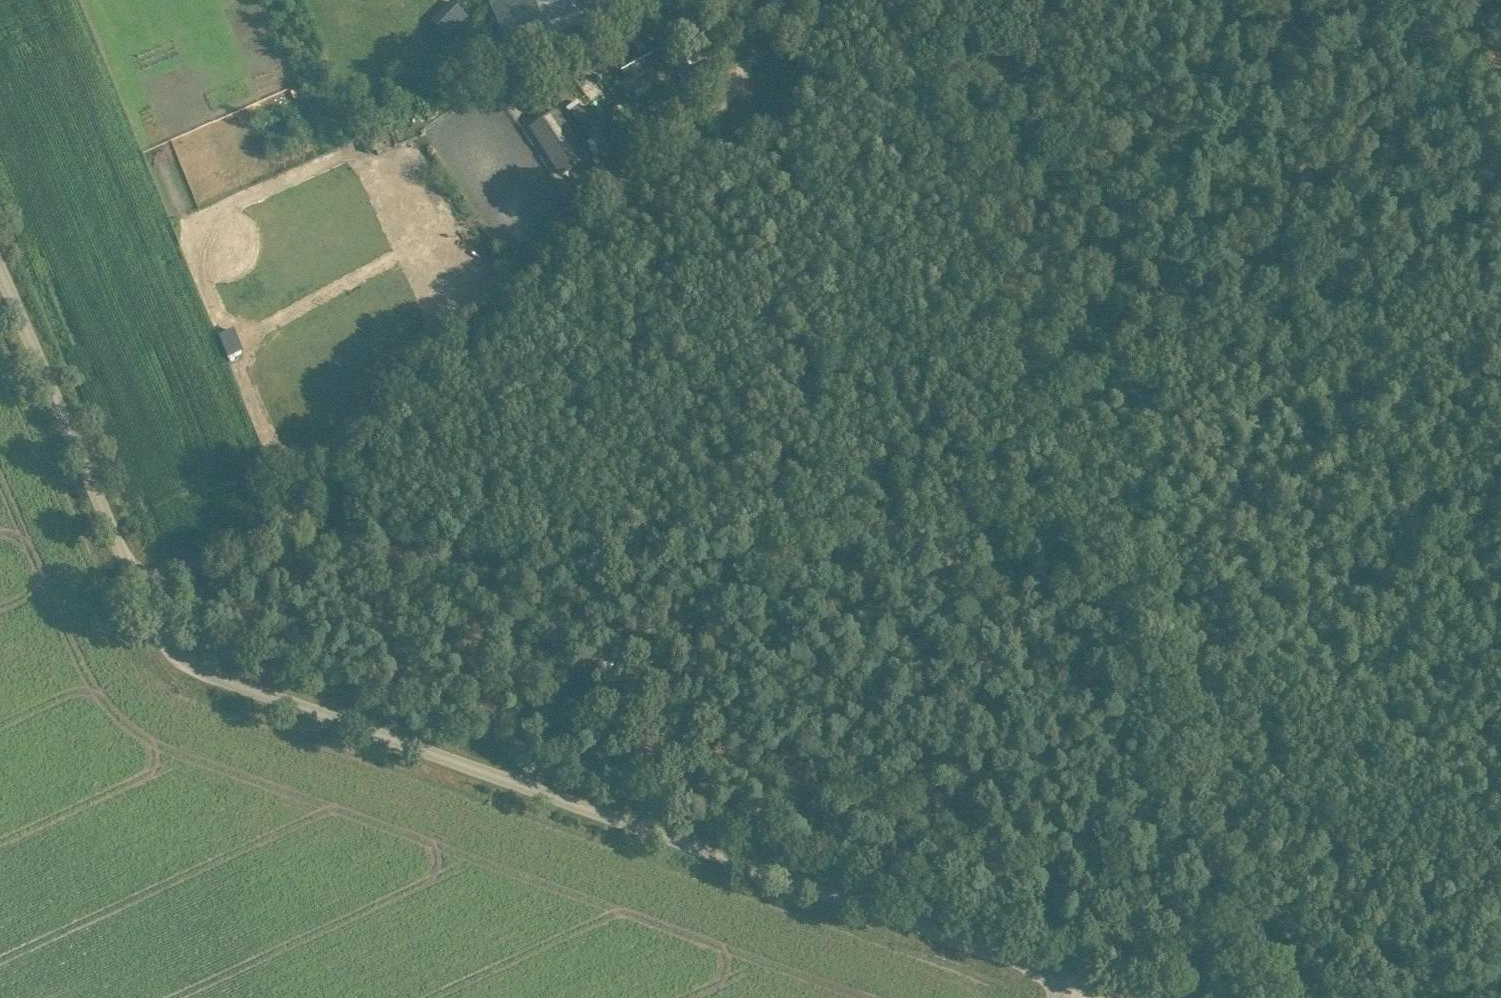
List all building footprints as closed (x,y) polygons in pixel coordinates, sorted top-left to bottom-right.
[(514,59),(645,0),(487,0),(514,59)] [(451,2),(431,23),(448,39),(468,19),(451,2)] [(653,14),(653,13),(620,29),(627,42),(659,27),(661,32),(675,25),(667,8),(653,14)] [(621,41),(610,47),(617,61),(628,55),(621,41)] [(680,55),(671,60),(661,42),(617,65),(618,67),(613,71),(621,85),(626,82),(627,84),(644,74),(657,99),(683,85),(689,96),(701,90),(702,93),(714,87),(711,82),(718,79),(711,67),(692,77),(680,55)] [(503,85),(513,100),(534,87),(524,71),(503,85)] [(533,126),(552,156),(566,177),(591,159),(559,110),(533,126)] [(676,126),(668,119),(662,125),(659,123),(654,128),(664,138),(676,126)]
